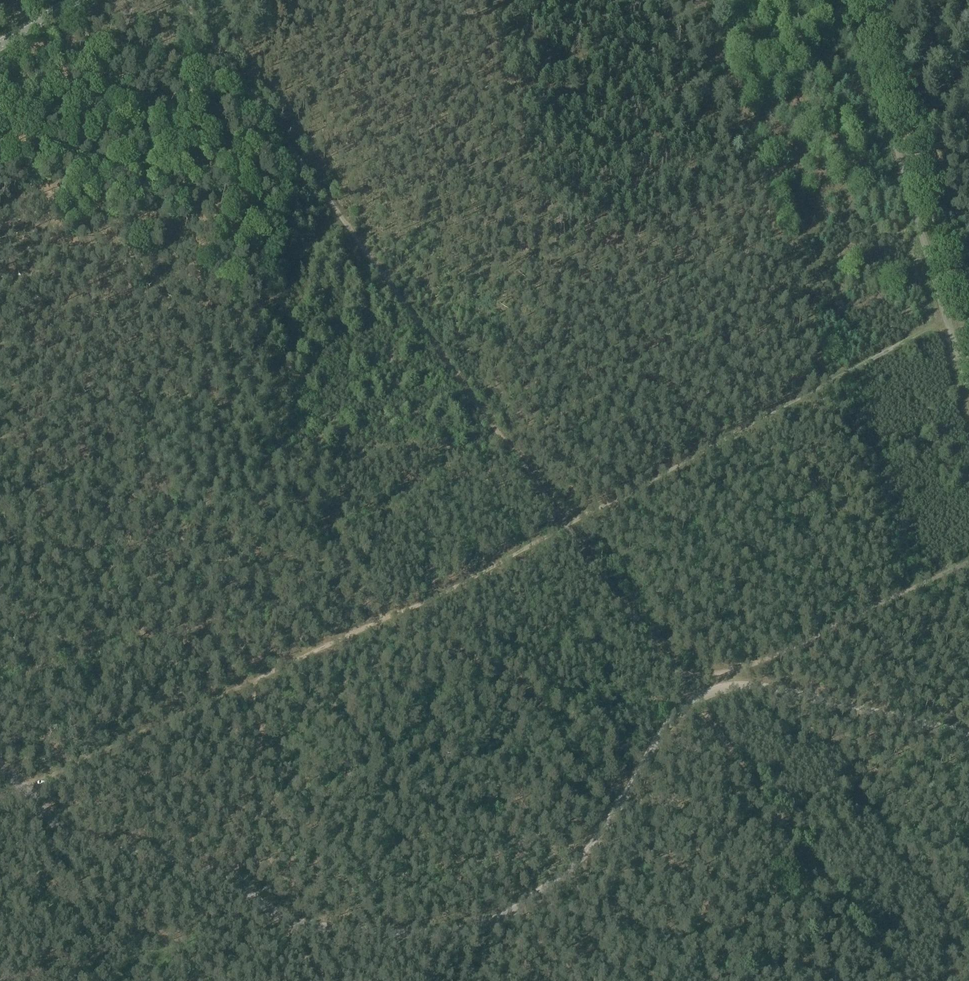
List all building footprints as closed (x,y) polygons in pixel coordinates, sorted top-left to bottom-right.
[(530,883),(524,889),(531,895),(536,889),(530,883)] [(475,923),(484,920),(481,913),(472,917),(475,923)]
